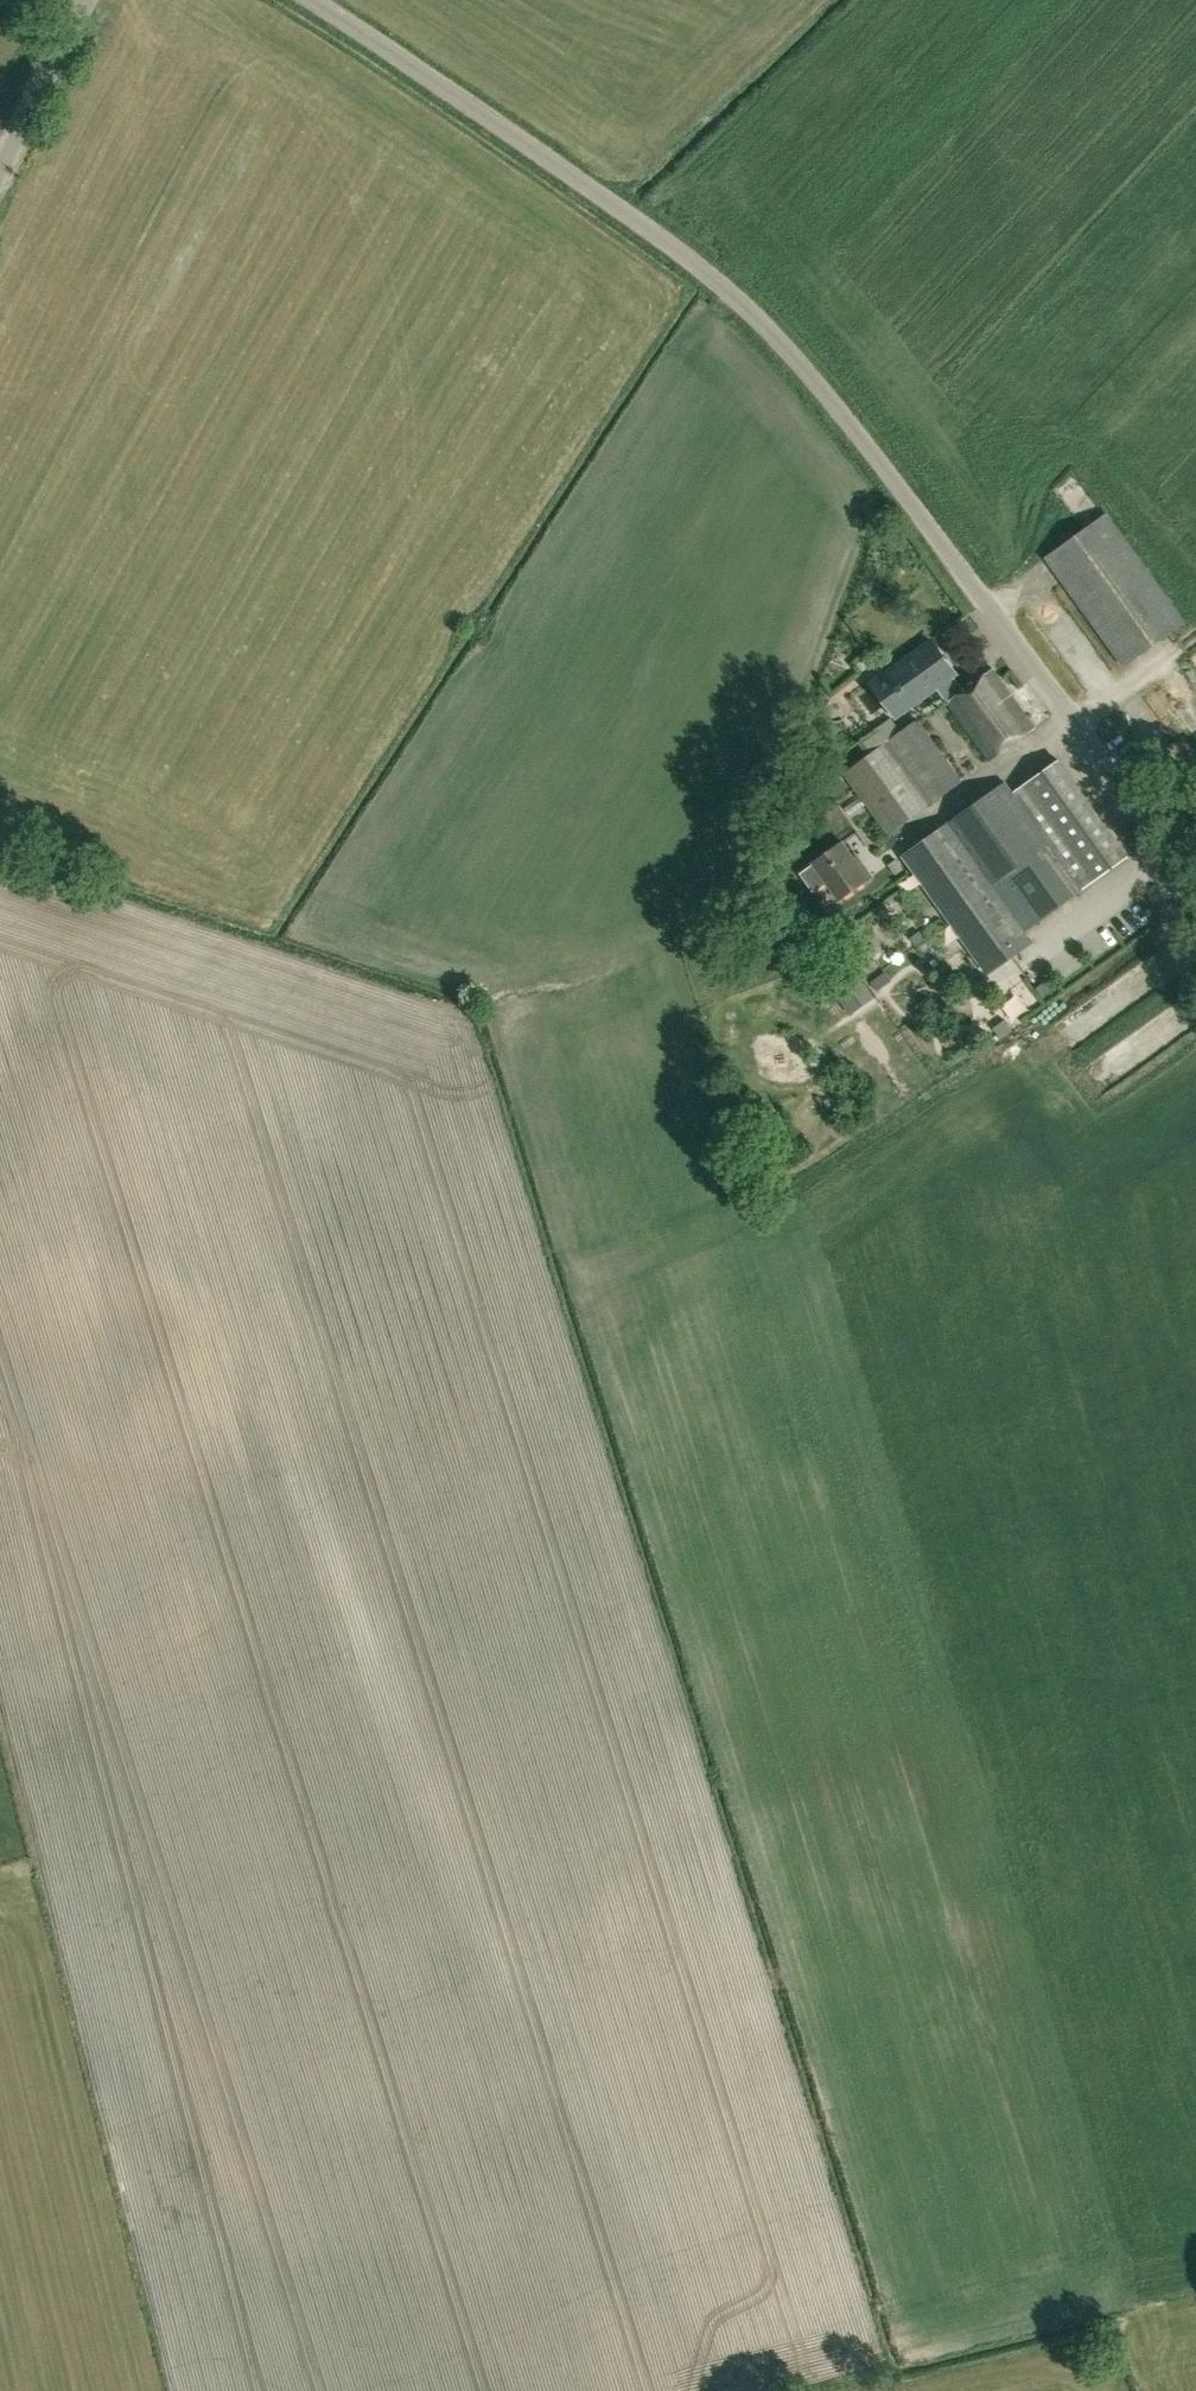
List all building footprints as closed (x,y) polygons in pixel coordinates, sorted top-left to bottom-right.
[(1184,622),(1107,514),(1045,558),(1122,666),(1184,622)] [(933,640),(888,672),(910,704),(935,687),(946,702),(946,701),(964,689),(953,674),(955,673),(933,640)] [(964,689),(946,701),(988,761),(1035,729),(993,669),(964,689)] [(871,754),(844,773),(887,834),(961,781),(917,720),(915,722),(905,708),(880,726),(882,728),(890,740),(871,754)] [(1057,760),(1012,792),(1082,890),(1127,857),(1057,760)] [(1005,782),(946,823),(1023,932),(1082,890),(1012,792),(1005,782)] [(946,823),(902,854),(980,964),(1023,932),(946,823)] [(869,879),(843,841),(813,862),(813,863),(800,873),(814,892),(827,883),(839,900),(869,879)] [(1092,960),(1115,953),(1110,934),(1087,940),(1092,960)] [(855,1007),(879,990),(859,961),(835,978),(855,1007)] [(1055,1025),(1074,1051),(1087,1042),(1068,1016),(1055,1025)]
